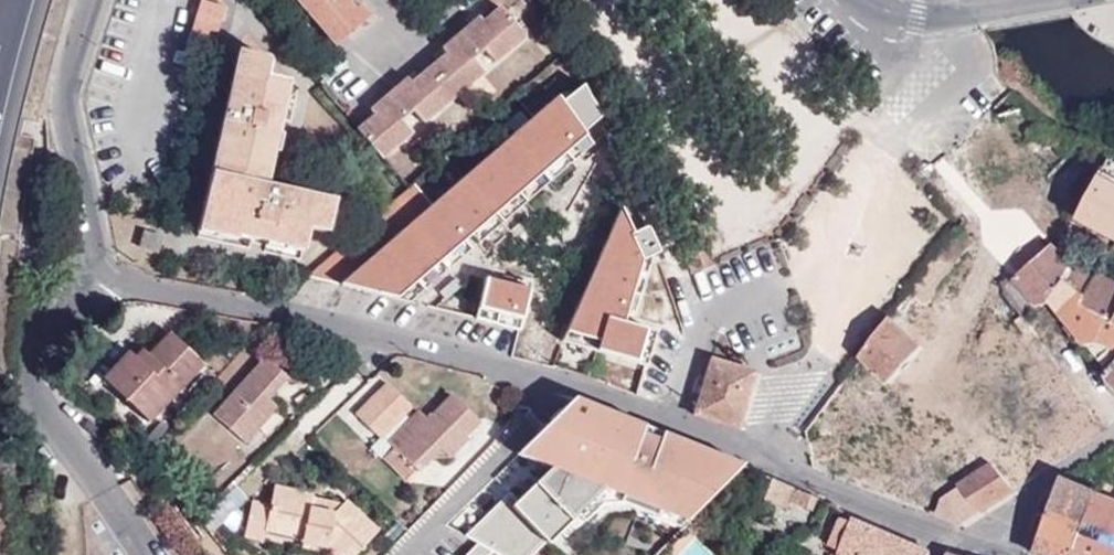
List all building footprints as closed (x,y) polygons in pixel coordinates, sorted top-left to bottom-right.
[(335,46),(370,17),(361,4),(355,9),(348,0),(295,0),(335,46)] [(224,9),(199,2),(187,49),(210,57),(224,9)] [(373,116),(357,129),(383,159),(412,135),(401,122),(413,112),(424,124),(483,74),(471,61),(485,50),(495,63),(524,38),(498,7),(481,22),(477,18),(441,50),(445,54),(410,83),(407,79),(369,111),(373,116)] [(265,58),(239,52),(199,231),(236,240),(238,235),(302,250),(307,228),(325,231),(332,202),(265,186),(287,83),(265,78),(268,62),(265,58)] [(408,189),(307,278),(408,303),(469,250),(462,243),(471,234),(479,243),(604,134),(582,85),(437,211),(413,184),(408,189)] [(1103,178),(1080,220),(1113,238),(1113,184),(1103,178)] [(599,252),(562,342),(644,365),(654,333),(622,324),(624,314),(632,316),(649,258),(638,232),(631,235),(618,209),(599,252)] [(649,258),(656,255),(652,244),(645,228),(638,232),(649,258)] [(715,266),(707,243),(700,245),(708,268),(715,266)] [(1072,268),(1052,248),(1005,289),(1025,316),(1038,305),(1050,302),(1072,268)] [(1072,268),(1050,302),(1085,346),(1086,345),(1100,342),(1108,318),(1113,307),(1113,283),(1098,275),(1094,282),(1072,268)] [(529,290),(487,279),(478,319),(518,328),(529,290)] [(922,348),(891,318),(877,335),(861,357),(889,383),(922,348)] [(1108,318),(1100,342),(1113,349),(1113,321),(1108,318)] [(169,335),(149,357),(142,365),(134,358),(129,354),(105,380),(148,422),(201,366),(169,335)] [(1086,345),(1110,372),(1113,368),(1113,349),(1100,342),(1086,345)] [(142,365),(149,357),(142,350),(134,358),(142,365)] [(284,380),(262,359),(213,414),(244,441),(275,408),(266,400),(284,380)] [(709,359),(693,415),(737,428),(753,372),(709,359)] [(1110,372),(1105,376),(1113,390),(1113,391),(1113,368),(1110,372)] [(386,384),(355,414),(380,438),(410,409),(386,384)] [(394,448),(416,469),(419,471),(441,448),(451,458),(469,440),(465,435),(478,423),(449,394),(423,419),(416,412),(388,441),(394,448)] [(574,399),(516,456),(550,467),(506,509),(498,501),(461,535),(501,554),(531,554),(601,487),(682,524),(744,467),(574,399)] [(972,477),(993,465),(996,463),(977,445),(959,456),(972,477)] [(403,480),(416,469),(394,448),(382,459),(403,480)] [(993,465),(972,477),(957,486),(959,488),(980,512),(1014,491),(993,465)] [(1076,554),(1113,554),(1113,478),(1106,475),(1099,493),(1076,554)] [(791,506),(792,502),(798,487),(776,478),(768,498),(791,506)] [(1062,481),(1036,554),(1076,554),(1099,493),(1062,481)] [(236,487),(205,518),(216,529),(247,499),(236,487)] [(311,498),(274,487),(270,505),(253,501),(244,536),(261,540),(264,529),(301,538),(300,542),(326,549),(326,550),(331,554),(352,554),(375,531),(345,502),(340,506),(334,513),(309,506),(311,498)] [(808,490),(798,487),(792,502),(809,509),(814,494),(808,490)] [(959,488),(923,511),(959,525),(980,512),(959,488)] [(340,506),(311,498),(309,506),(334,513),(340,506)] [(853,519),(851,523),(846,521),(841,521),(831,546),(833,548),(840,551),(839,554),(929,554),(930,554),(853,519)] [(326,549),(300,542),(299,548),(325,554),(326,550),(326,549)]
